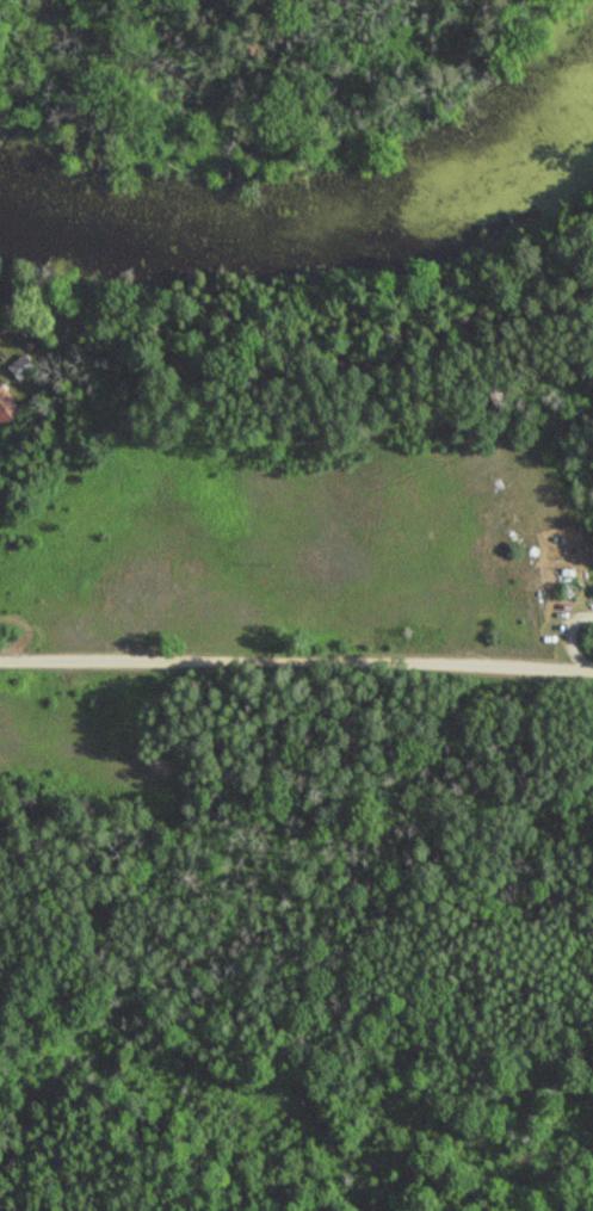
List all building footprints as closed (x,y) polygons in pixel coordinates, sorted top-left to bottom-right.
[(32,359),(21,353),(10,371),(22,377),(32,359)] [(1,387),(0,387),(0,423),(6,428),(24,409),(1,387)]
